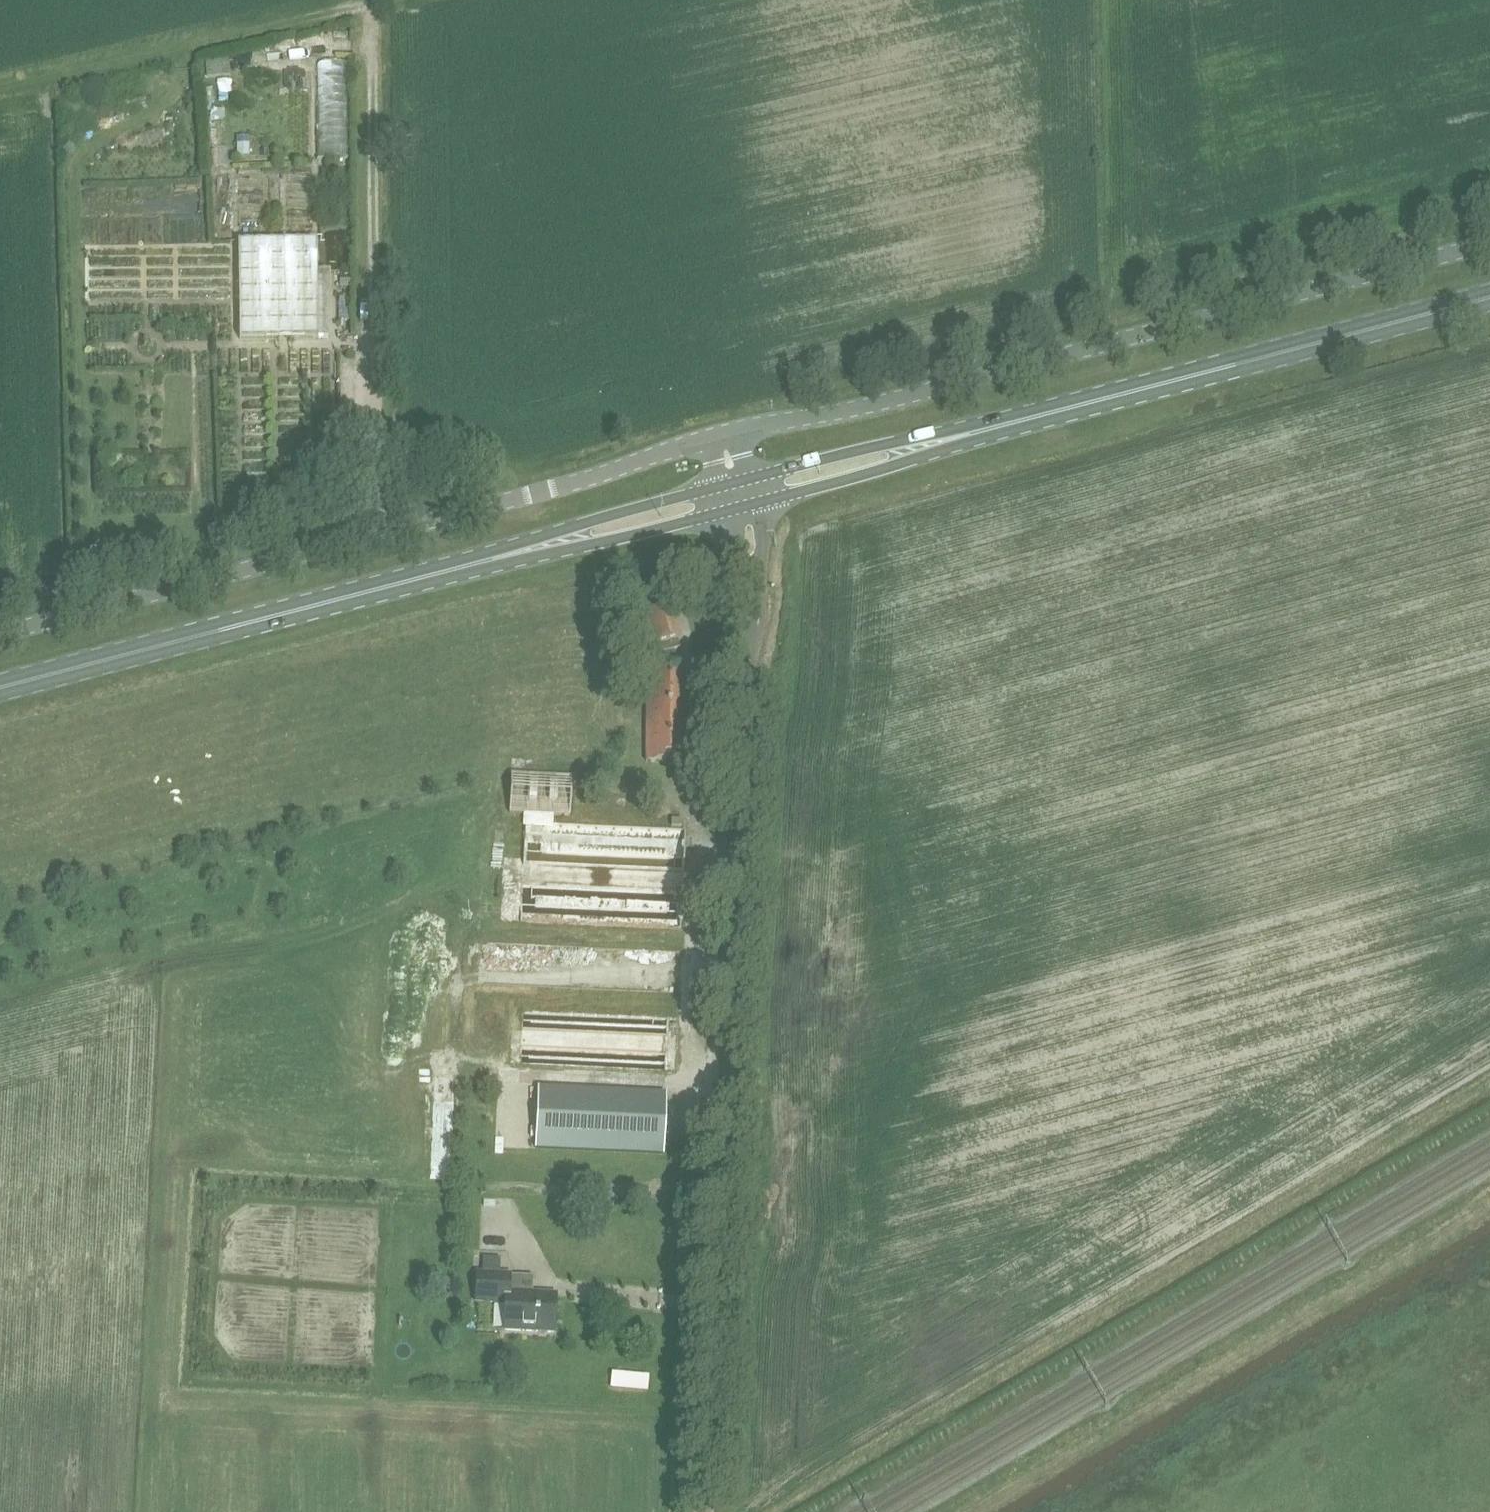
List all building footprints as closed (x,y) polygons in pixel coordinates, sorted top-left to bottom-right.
[(317,39),(298,40),(299,54),(318,53),(317,39)] [(324,87),(328,149),(347,148),(344,86),(324,87)] [(316,241),(238,242),(240,340),(318,338),(316,241)] [(677,639),(681,639),(672,606),(646,613),(649,625),(643,626),(649,647),(658,644),(660,652),(679,648),(677,639)] [(689,762),(690,667),(647,667),(646,761),(689,762)] [(569,809),(569,780),(512,780),(511,809),(569,809)] [(555,822),(555,810),(526,811),(526,823),(555,822)] [(599,818),(598,838),(620,839),(619,859),(657,861),(659,821),(599,818)] [(506,864),(503,924),(539,925),(542,865),(506,864)] [(500,1010),(498,1054),(558,1057),(559,1019),(522,1017),(522,1011),(500,1010)] [(663,1154),(665,1093),(539,1088),(536,1148),(663,1154)] [(505,1330),(553,1332),(555,1295),(508,1292),(509,1275),(478,1274),(477,1301),(506,1303),(505,1330)] [(650,1390),(652,1372),(614,1367),(612,1385),(650,1390)]
